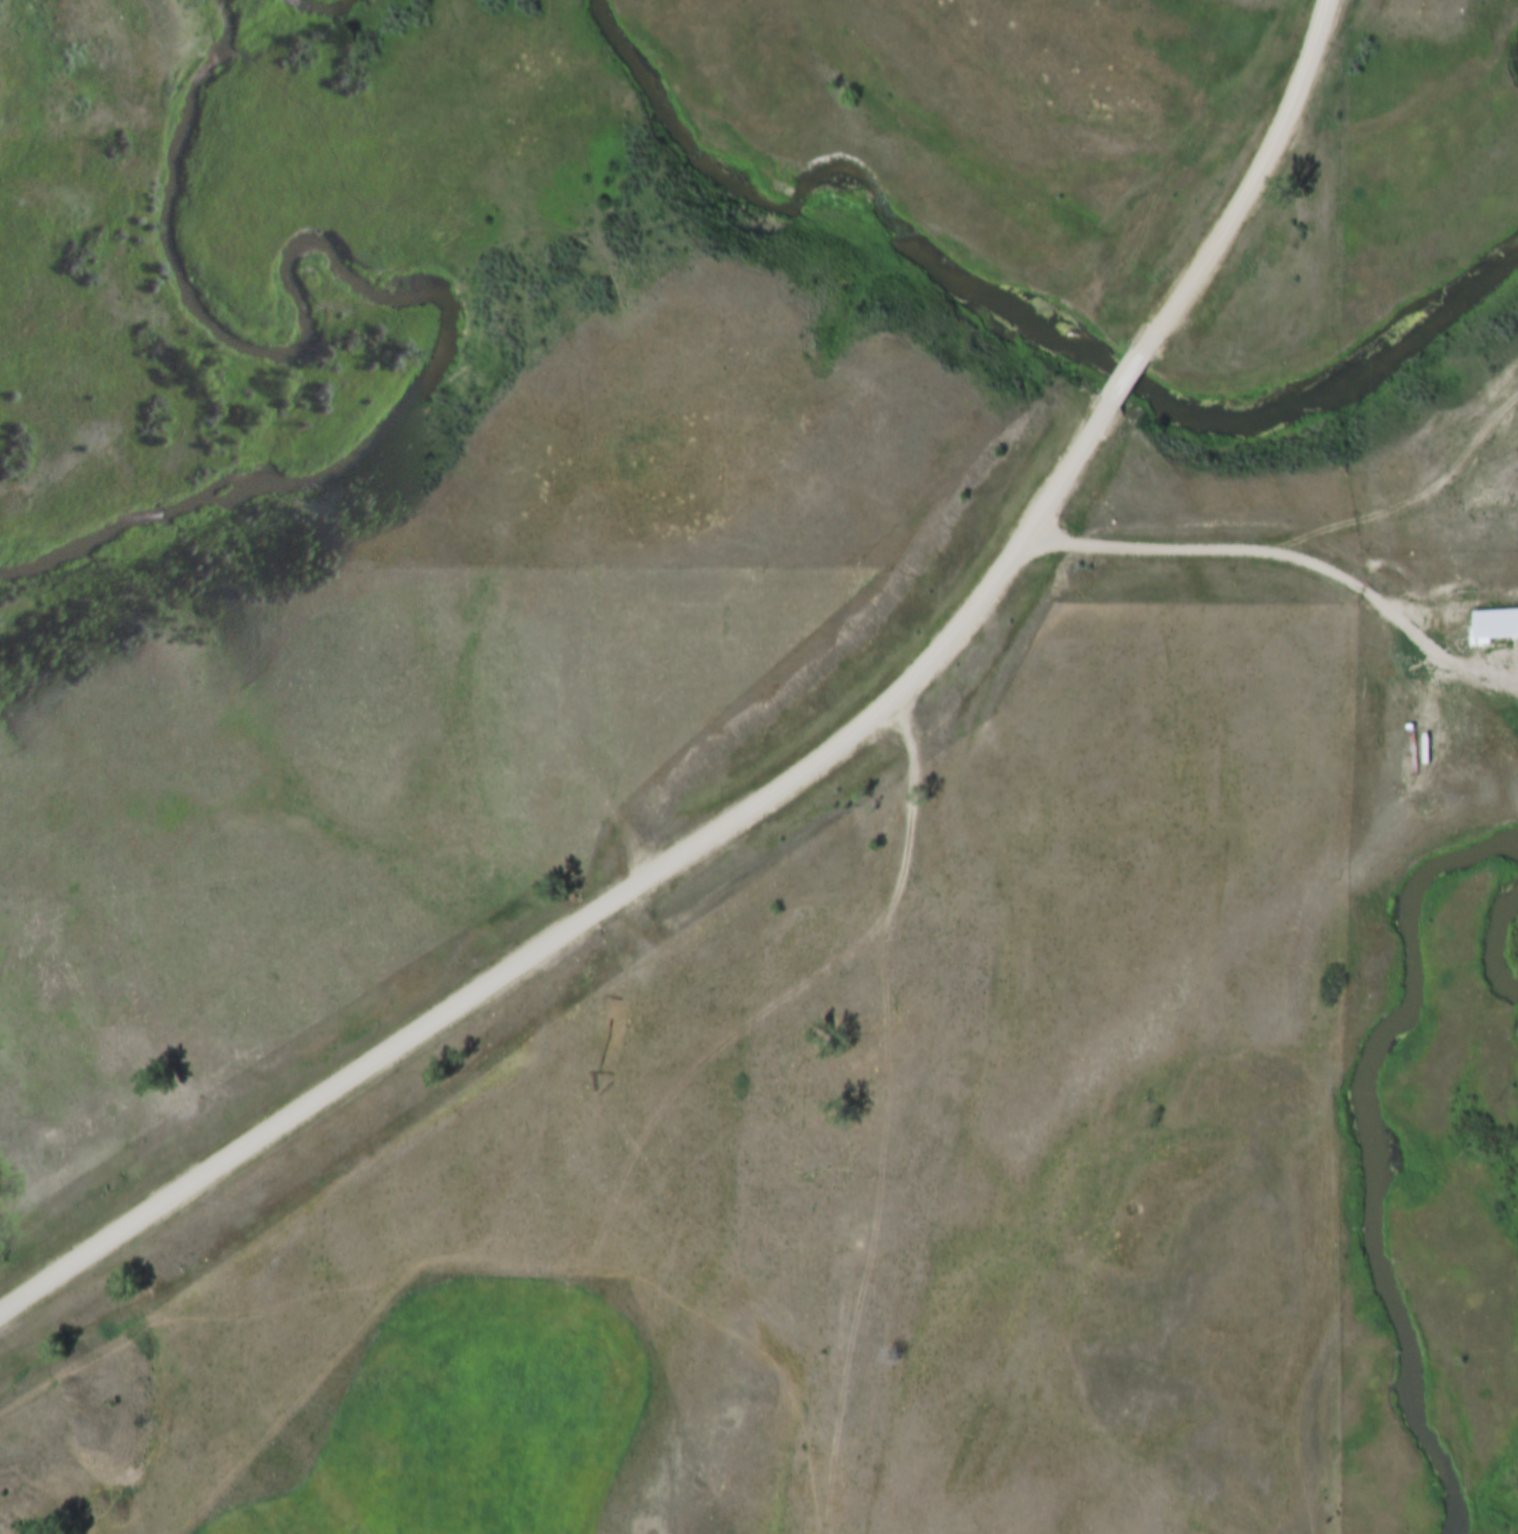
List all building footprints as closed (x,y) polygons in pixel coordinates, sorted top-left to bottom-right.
[(1472,606),(1517,602),(1517,629),(1492,631),(1492,636),(1479,637),(1479,632),(1474,632),(1472,606)]
